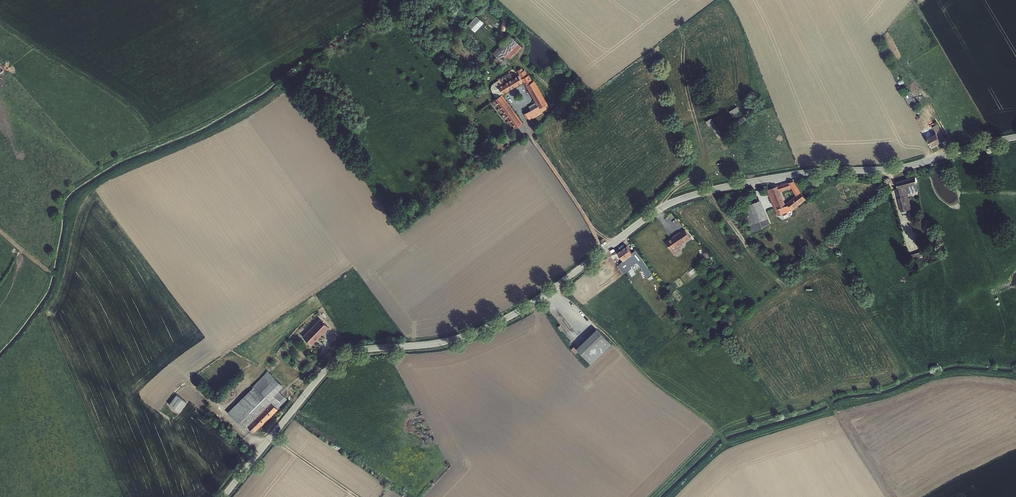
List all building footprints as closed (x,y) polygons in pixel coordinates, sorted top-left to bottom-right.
[(478,15),(468,25),(475,32),(484,22),(478,15)] [(509,45),(506,41),(492,54),(493,55),(496,58),(509,45)] [(514,41),(509,45),(496,58),(504,66),(521,49),(514,41)] [(496,58),(493,55),(490,58),(492,61),(492,62),(499,70),(504,66),(496,58)] [(499,99),(499,98),(524,81),(537,103),(530,108),(532,110),(536,108),(540,115),(543,113),(543,112),(549,108),(546,102),(543,96),(534,81),(532,82),(528,76),(525,78),(522,80),(519,76),(513,79),(510,74),(494,85),(493,87),(492,90),(493,92),(498,100),(499,99)] [(899,88),(906,102),(912,99),(905,85),(899,88)] [(498,100),(496,101),(516,127),(521,124),(501,97),(499,99),(498,100)] [(732,115),(740,112),(739,107),(730,110),(732,115)] [(536,108),(532,110),(526,114),(531,120),(540,115),(536,108)] [(713,118),(706,121),(714,136),(721,133),(713,118)] [(936,125),(932,127),(941,142),(945,140),(936,125)] [(932,127),(922,132),(930,147),(941,142),(932,127)] [(895,183),(896,189),(894,190),(902,214),(906,213),(906,211),(907,210),(904,197),(907,197),(908,196),(905,187),(907,186),(913,185),(915,184),(914,178),(895,183)] [(789,184),(792,188),(798,196),(786,205),(781,192),(788,189),(785,185),(772,189),(774,195),(770,197),(771,200),(776,199),(781,214),(786,212),(789,211),(805,200),(792,183),(789,184)] [(776,215),(781,214),(776,199),(771,200),(770,197),(774,195),(772,189),(766,191),(776,215)] [(757,201),(748,205),(740,208),(748,226),(764,219),(767,218),(760,200),(757,201)] [(764,219),(748,226),(749,229),(767,222),(765,220),(764,219)] [(682,244),(681,243),(685,240),(689,237),(684,229),(679,232),(672,236),(672,237),(666,242),(671,250),(674,254),(680,250),(678,246),(682,244)] [(627,245),(618,251),(623,259),(627,264),(636,257),(632,252),(627,245)] [(651,274),(635,249),(632,252),(636,257),(638,259),(639,261),(649,276),(651,274)] [(652,274),(636,249),(635,249),(651,274),(652,274)] [(627,264),(629,266),(638,259),(636,257),(627,264)] [(620,261),(627,269),(630,267),(629,266),(627,264),(623,259),(620,261)] [(320,317),(302,337),(311,346),(330,326),(320,317)] [(595,330),(576,349),(590,364),(609,345),(595,330)] [(270,372),(253,388),(262,393),(272,398),(282,407),(289,399),(279,390),(283,385),(270,372)] [(239,417),(262,393),(253,388),(232,410),(239,417)] [(268,409),(251,427),(257,433),(280,409),(262,393),(239,417),(243,421),(261,403),(268,409)] [(262,393),(280,409),(282,407),(272,398),(262,393)] [(169,404),(181,412),(188,402),(177,394),(169,404)] [(268,409),(261,403),(243,421),(251,427),(268,409)]
